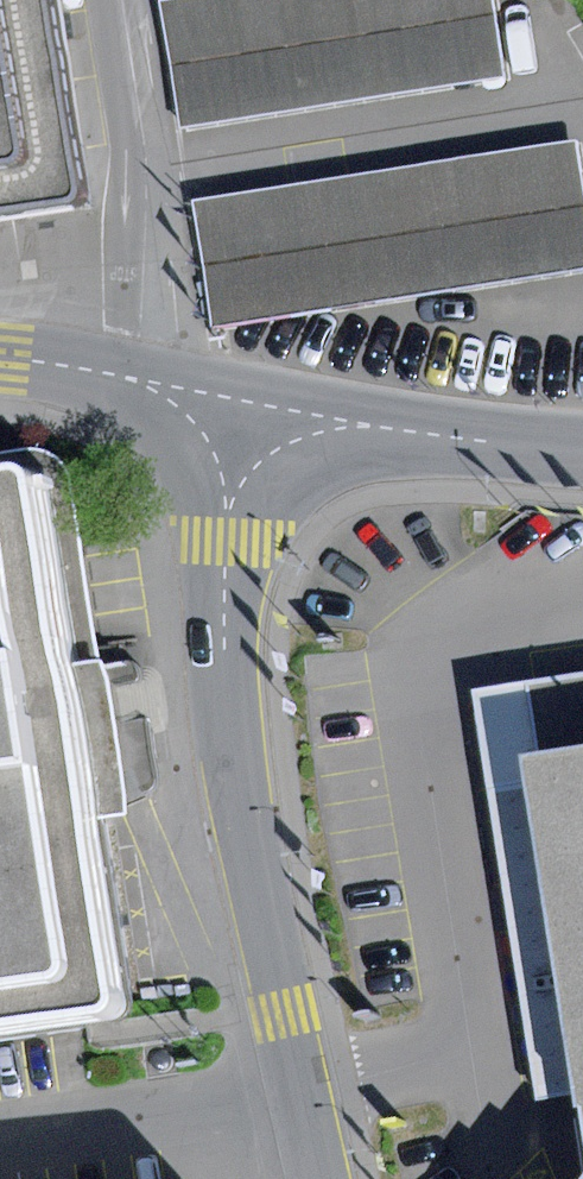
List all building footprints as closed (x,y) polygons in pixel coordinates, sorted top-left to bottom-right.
[(67,199),(73,194),(75,184),(42,0),(0,0),(0,209),(67,199)] [(166,1),(187,132),(508,78),(495,0),(172,0),(166,1)] [(199,203),(220,338),(582,282),(582,146),(199,203)] [(94,1010),(104,1006),(110,993),(80,821),(55,667),(23,478),(16,469),(4,469),(0,469),(0,1025),(94,1010)] [(100,659),(55,667),(80,821),(124,814),(100,659)] [(522,757),(582,747),(582,673),(511,683),(522,757)] [(527,783),(511,683),(475,689),(490,788),(527,783)] [(522,757),(527,783),(575,1092),(575,1109),(581,1108),(582,1122),(582,747),(522,757)] [(539,1098),(575,1092),(527,783),(490,788),(539,1098)]
